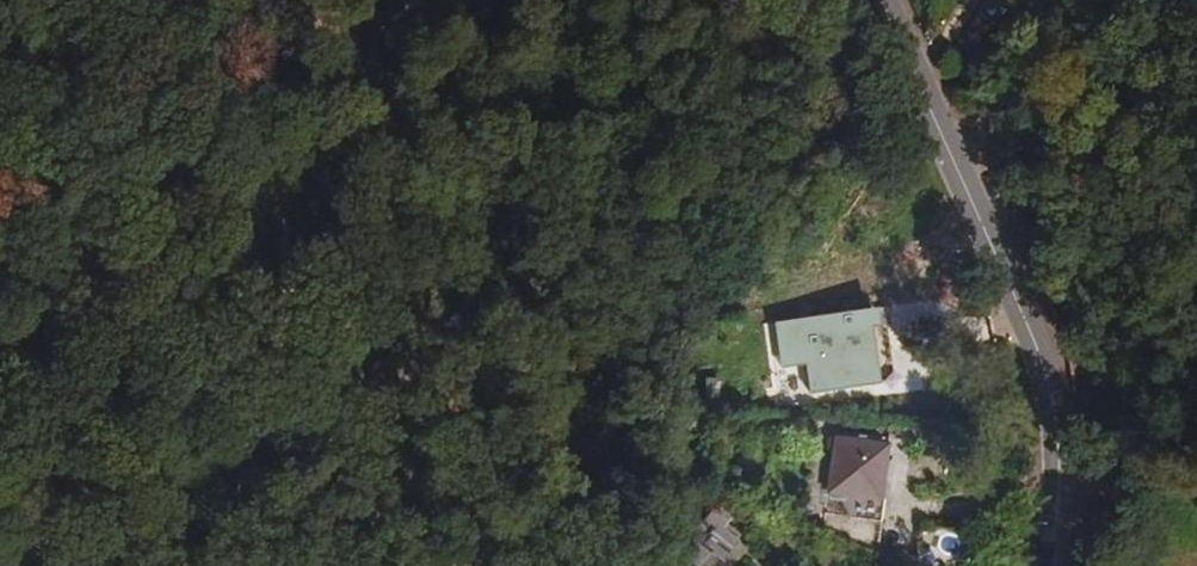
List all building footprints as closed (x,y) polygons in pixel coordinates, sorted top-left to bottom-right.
[(979,12),(996,21),(1006,4),(1000,0),(987,0),(979,12)] [(883,390),(866,330),(804,346),(817,403),(883,390)] [(846,525),(905,529),(906,503),(894,501),(895,453),(850,451),(846,525)] [(712,521),(683,564),(686,565),(709,565),(710,564),(714,565),(722,565),(735,548),(723,539),(728,530),(712,521)]
